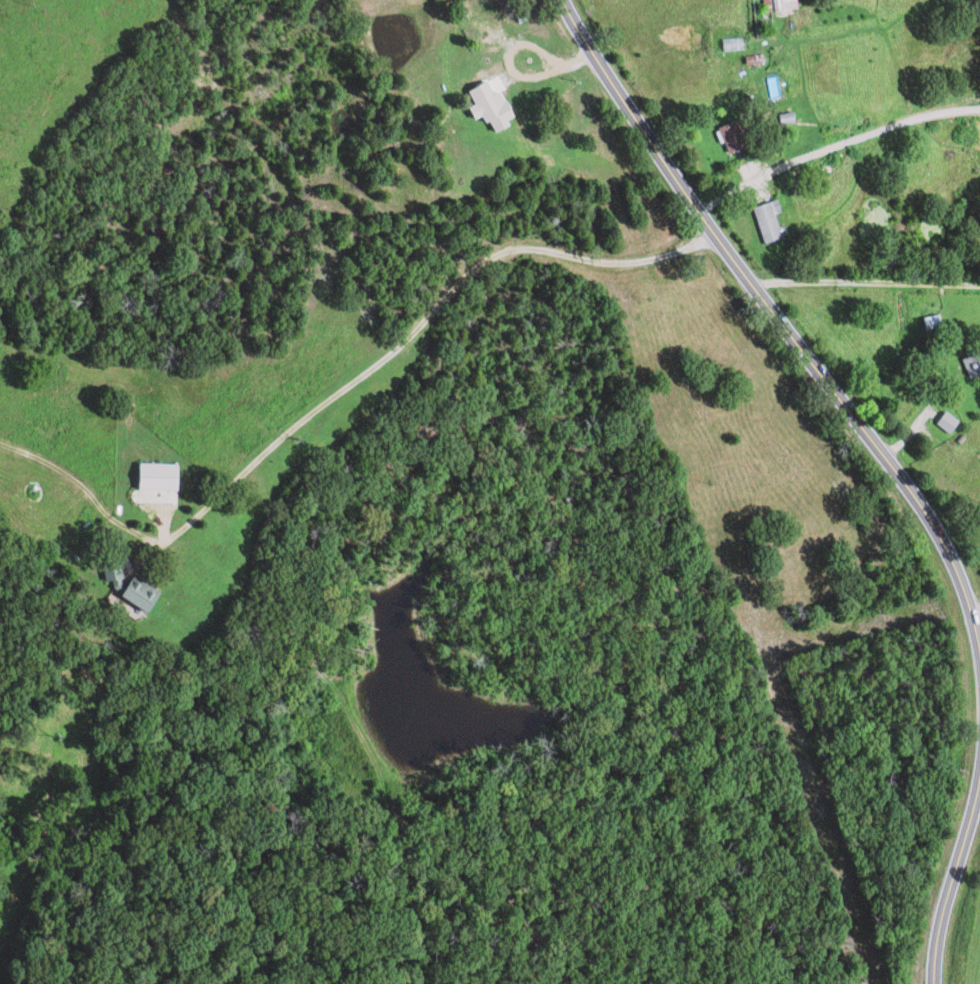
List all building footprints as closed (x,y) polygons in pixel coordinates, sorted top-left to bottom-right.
[(476,91),(483,105),(478,107),(484,119),(494,114),(503,133),(519,125),(516,119),(523,116),(510,90),(503,94),(496,81),(476,91)] [(790,237),(782,213),(789,210),(785,199),(760,207),(772,244),(790,237)] [(970,359),(978,379),(979,378),(979,355),(970,359)] [(967,420),(952,411),(943,425),(959,434),(967,420)] [(147,489),(186,490),(187,464),(148,463),(147,489)] [(121,581),(122,590),(133,589),(130,560),(111,562),(113,582),(121,581)] [(159,612),(168,596),(155,589),(158,584),(142,576),(131,597),(159,612)]
